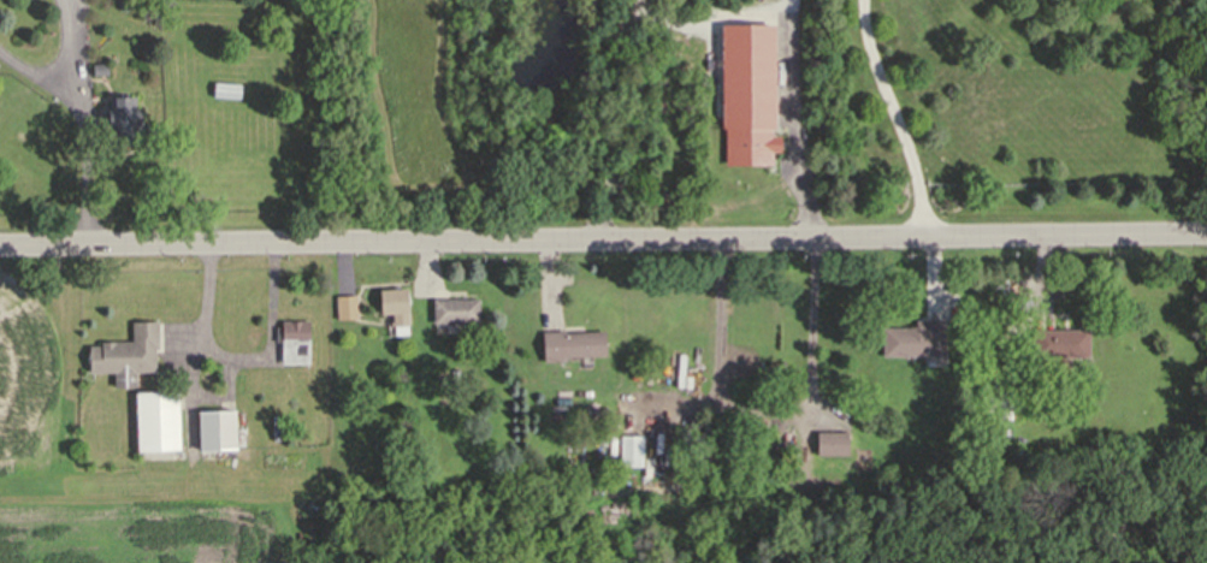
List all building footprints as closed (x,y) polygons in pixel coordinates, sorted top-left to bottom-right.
[(724,158),(726,123),(720,123),(720,18),(773,18),(771,132),(779,132),(779,147),(769,147),(769,159),(724,158)] [(93,77),(93,67),(106,66),(106,76),(93,77)] [(237,100),(211,97),(212,82),(239,84),(237,100)] [(102,147),(102,113),(108,113),(108,102),(135,102),(135,117),(141,117),(141,147),(102,147)] [(391,326),(391,315),(379,315),(380,286),(407,288),(407,326),(391,326)] [(336,319),(335,292),(355,290),(357,318),(336,319)] [(432,325),(432,301),(478,301),(478,325),(432,325)] [(156,319),(156,346),(154,346),(154,369),(134,369),(134,384),(112,384),(112,371),(88,371),(88,344),(99,344),(99,339),(130,339),(130,319),(156,319)] [(882,355),(882,330),(915,330),(915,320),(941,320),(942,355),(882,355)] [(306,368),(283,367),(284,345),(277,344),(277,328),(283,328),(283,322),(308,324),(306,368)] [(1033,357),(1033,331),(1084,330),(1084,356),(1033,357)] [(544,362),(543,332),(562,331),(562,334),(600,333),(602,356),(564,357),(564,361),(544,362)] [(137,450),(136,392),(177,391),(178,450),(137,450)] [(193,411),(231,413),(231,458),(194,458),(193,411)] [(795,469),(795,428),(803,428),(804,469),(795,469)] [(816,431),(847,431),(847,456),(816,455),(816,431)] [(641,440),(639,463),(619,462),(620,438),(641,440)]
